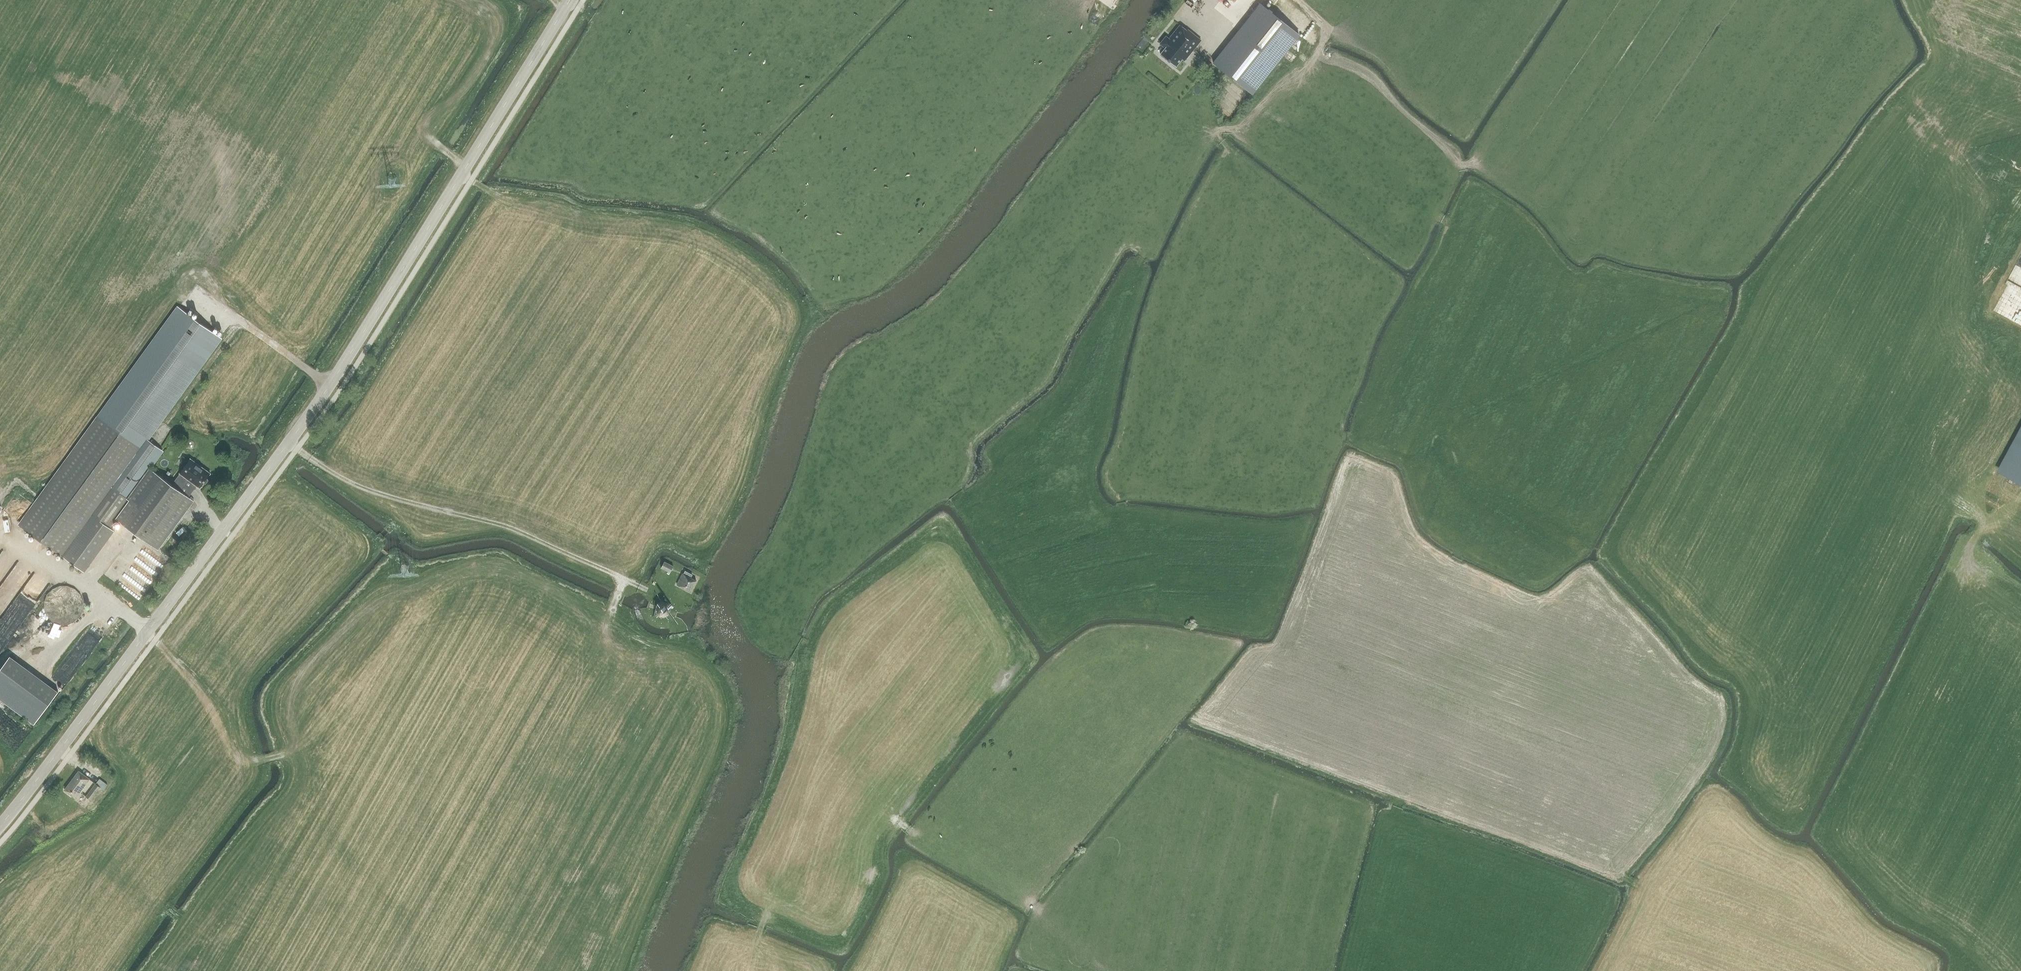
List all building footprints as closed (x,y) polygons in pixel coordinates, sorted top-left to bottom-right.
[(1299,35),(1260,4),(1213,63),(1252,94),(1299,35)] [(1187,29),(1186,31),(1180,25),(1169,39),(1166,36),(1160,44),(1165,48),(1160,54),(1176,67),(1182,59),(1184,61),(1201,40),(1187,29)] [(2001,295),(2016,301),(2020,288),(2020,285),(2008,279),(2001,295)] [(62,556),(73,563),(83,571),(112,531),(109,529),(116,519),(158,549),(194,501),(188,497),(197,486),(200,488),(203,484),(206,484),(208,480),(207,478),(210,473),(190,459),(180,473),(180,474),(172,485),(149,468),(162,451),(147,440),(221,338),(179,307),(20,525),(62,556)] [(2000,472),(2020,484),(2020,432),(2000,472)] [(661,568),(670,572),(673,566),(665,562),(661,568)] [(684,574),(683,574),(677,585),(691,592),(696,581),(691,578),(692,575),(685,571),(684,574)] [(84,606),(84,604),(84,602),(83,600),(83,598),(82,596),(81,595),(80,593),(78,591),(77,590),(75,589),(74,588),(72,587),(70,586),(68,586),(66,585),(64,585),(62,585),(60,585),(58,586),(56,587),(55,587),(53,588),(51,590),(50,591),(49,592),(47,594),(46,596),(45,597),(45,599),(44,601),(44,603),(44,605),(44,607),(44,609),(45,611),(46,613),(46,615),(47,616),(49,618),(50,619),(52,621),(53,622),(55,623),(57,624),(59,624),(61,625),(63,625),(64,625),(66,625),(68,624),(70,624),(72,623),(74,622),(76,621),(77,620),(79,618),(80,617),(81,615),(82,614),(83,612),(83,610),(84,608),(84,606)] [(667,614),(667,615),(668,614),(670,610),(669,609),(667,605),(668,605),(667,604),(663,603),(662,603),(662,604),(658,605),(657,606),(656,610),(656,611),(658,614),(659,615),(663,617),(664,616),(667,614)] [(0,643),(5,637),(1,634),(14,617),(10,614),(0,627),(0,643)] [(10,657),(0,670),(0,699),(34,724),(58,692),(10,657)] [(79,771),(64,790),(75,798),(90,779),(79,771)] [(99,778),(86,796),(91,800),(101,787),(104,790),(108,785),(103,781),(99,778)]
